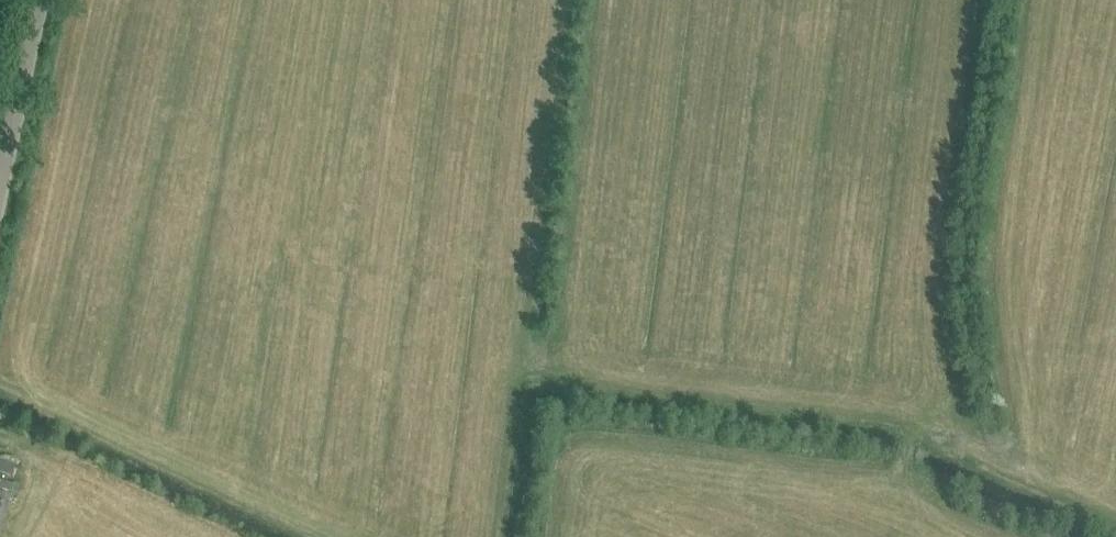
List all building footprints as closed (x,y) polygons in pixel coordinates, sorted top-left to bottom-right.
[(9,495),(0,492),(0,502),(7,504),(9,495)]
